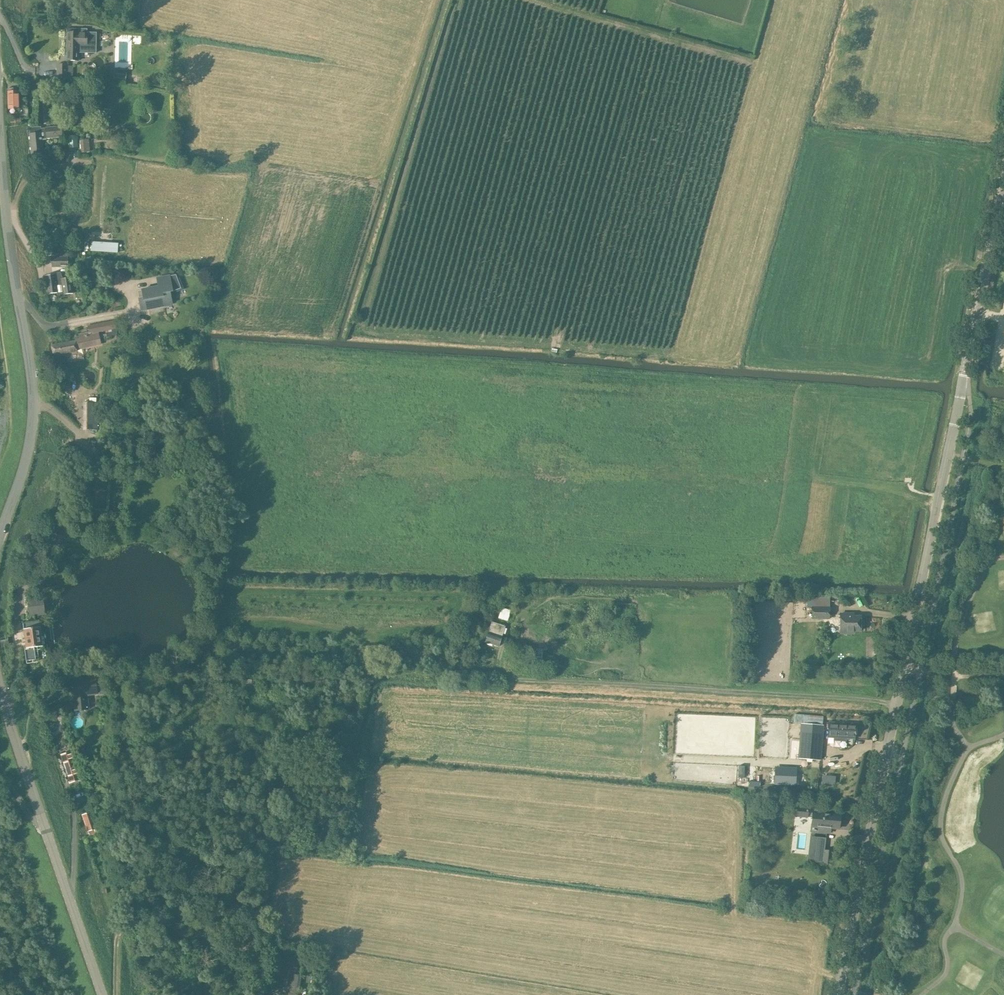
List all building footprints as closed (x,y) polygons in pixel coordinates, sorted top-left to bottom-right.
[(67,33),(67,53),(67,61),(79,61),(79,52),(85,53),(86,51),(86,46),(87,46),(87,33),(67,33)] [(67,79),(67,65),(57,65),(57,79),(67,79)] [(7,88),(8,91),(8,109),(19,109),(18,91),(13,91),(13,88),(7,88)] [(46,136),(41,136),(41,133),(30,134),(32,154),(43,152),(42,140),(46,140),(46,138),(62,137),(62,126),(45,127),(46,136)] [(68,136),(69,148),(78,147),(78,139),(79,139),(79,136),(77,136),(77,135),(68,136)] [(80,140),(81,153),(90,152),(89,139),(80,140)] [(103,232),(102,240),(118,240),(118,232),(103,232)] [(118,253),(118,243),(91,242),(91,251),(118,253)] [(68,253),(52,253),(52,267),(68,267),(68,263),(68,253)] [(60,274),(45,276),(47,294),(63,292),(63,295),(73,293),(71,277),(61,279),(60,274)] [(139,298),(141,311),(163,306),(162,302),(172,300),(170,292),(173,291),(181,288),(176,275),(170,276),(157,278),(159,287),(142,290),(143,297),(139,298)] [(75,338),(76,341),(52,345),(54,355),(77,351),(77,349),(81,348),(81,350),(101,345),(99,332),(108,330),(110,336),(117,335),(117,329),(116,320),(87,326),(89,332),(78,334),(79,338),(75,338)] [(97,403),(87,403),(87,430),(96,430),(97,403)] [(500,612),(498,618),(512,622),(516,610),(503,607),(507,596),(503,595),(502,598),(499,597),(495,611),(500,612)] [(42,597),(28,598),(30,617),(44,615),(42,597)] [(830,599),(812,599),(812,619),(830,619),(830,599)] [(851,615),(840,615),(840,633),(853,633),(853,631),(860,631),(861,628),(864,626),(864,621),(861,620),(861,617),(851,617),(851,615)] [(22,623),(23,629),(26,648),(24,649),(26,661),(36,660),(34,647),(43,646),(40,627),(40,621),(22,623)] [(498,647),(505,626),(492,622),(485,642),(498,647)] [(89,710),(88,695),(97,694),(96,677),(71,679),(73,697),(74,711),(89,710)] [(799,758),(820,759),(823,717),(794,714),(793,724),(802,724),(799,758)] [(841,741),(842,738),(855,739),(856,724),(829,722),(828,737),(834,738),(833,741),(841,741)] [(80,772),(77,773),(73,759),(75,759),(73,752),(61,755),(68,778),(70,783),(82,779),(80,772)] [(840,816),(817,813),(817,809),(809,808),(809,807),(795,806),(794,817),(808,818),(808,817),(813,817),(811,831),(830,833),(830,828),(839,829),(840,816)] [(91,812),(82,815),(87,831),(97,828),(91,812)] [(821,862),(836,865),(838,851),(823,849),(821,862)] [(280,994),(296,994),(298,987),(300,987),(301,975),(302,970),(291,968),(291,966),(280,964),(277,977),(279,977),(278,980),(282,980),(280,994)]
